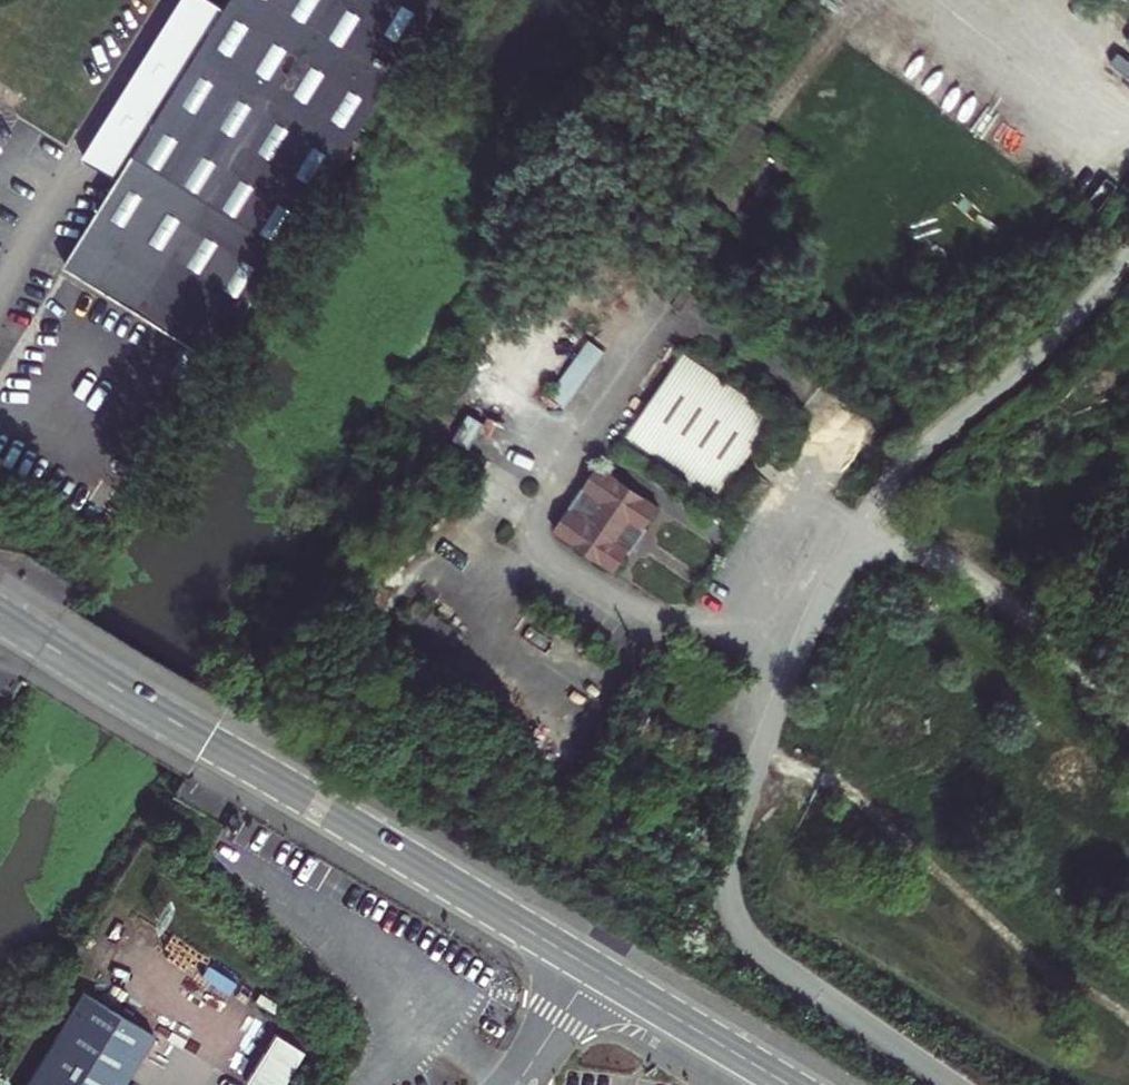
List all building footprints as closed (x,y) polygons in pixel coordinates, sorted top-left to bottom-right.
[(441,0),(232,0),(225,10),(210,0),(181,0),(82,158),(118,181),(64,268),(215,361),(441,0)] [(565,406),(605,353),(590,341),(549,395),(565,406)] [(776,416),(686,355),(631,435),(721,496),(776,416)] [(663,510),(600,467),(559,533),(620,573),(632,554),(635,556),(652,531),(650,530),(663,510)] [(83,995),(26,1084),(122,1084),(152,1038),(83,995)] [(244,1084),(284,1084),(304,1052),(273,1032),(242,1083),(244,1084)]
